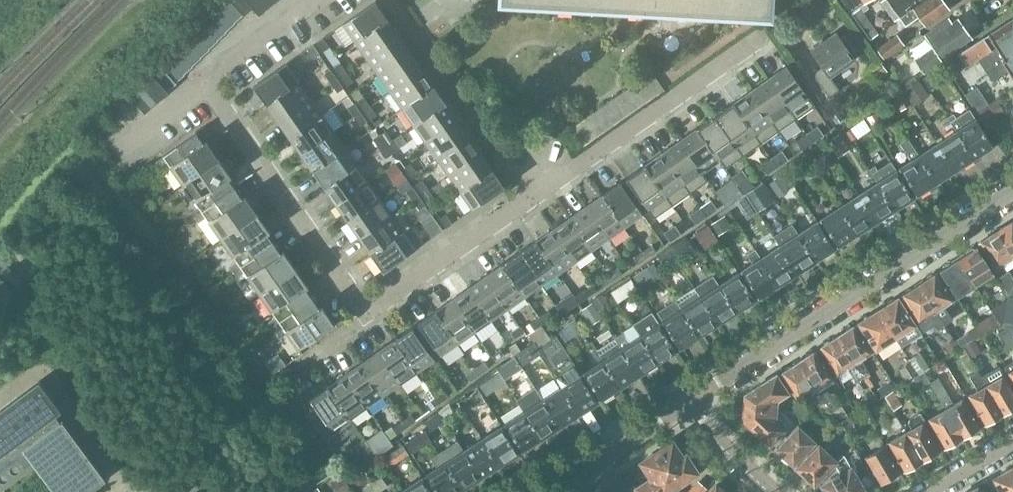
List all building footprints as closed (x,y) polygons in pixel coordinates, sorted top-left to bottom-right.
[(220,7),(234,23),(243,15),(230,0),(227,0),(220,7)] [(243,15),(243,16),(253,8),(246,0),(230,0),(243,15)] [(253,8),(259,15),(271,4),(267,0),(246,0),(253,8)] [(649,14),(660,18),(671,19),(682,19),(693,16),(693,14),(771,18),(771,17),(771,0),(501,0),(501,3),(500,3),(500,4),(649,12),(649,14)] [(856,9),(864,3),(864,4),(869,0),(849,0),(856,9)] [(895,20),(923,0),(881,0),(880,1),(895,20)] [(905,25),(918,16),(925,26),(949,8),(943,0),(925,0),(900,18),(905,25)] [(343,24),(355,41),(387,19),(375,1),(374,2),(344,24),(344,23),(343,24)] [(211,15),(226,31),(235,23),(234,23),(220,7),(211,15)] [(851,13),(870,39),(878,34),(859,8),(851,13)] [(202,23),(203,23),(217,40),(226,32),(226,31),(211,15),(202,23)] [(948,17),(924,35),(933,47),(915,60),(924,73),(942,60),(941,59),(972,37),(958,18),(952,22),(948,17)] [(986,71),(1012,53),(1012,17),(959,53),(956,48),(942,59),(952,76),(967,65),(978,58),(986,71)] [(355,41),(367,58),(399,35),(387,19),(355,41)] [(194,31),(194,32),(209,48),(218,40),(217,40),(203,23),(194,31)] [(185,40),(201,57),(210,49),(209,48),(194,32),(185,40)] [(810,50),(822,67),(812,74),(829,97),(840,90),(829,76),(855,58),(850,52),(855,49),(845,35),(841,38),(836,32),(810,50)] [(897,34),(877,49),(884,59),(904,44),(897,34)] [(367,58),(378,75),(411,52),(399,35),(367,58)] [(317,42),(323,51),(329,47),(323,38),(317,42)] [(176,48),(192,66),(201,58),(201,57),(185,40),(176,48)] [(307,49),(313,58),(319,54),(313,45),(307,49)] [(167,56),(168,57),(184,74),(193,66),(192,66),(176,48),(167,56)] [(378,75),(390,92),(422,69),(411,52),(378,75)] [(986,71),(992,80),(1009,69),(1012,76),(1012,53),(986,71)] [(168,57),(160,64),(176,83),(185,75),(184,74),(168,57)] [(254,86),(266,104),(299,81),(286,63),(285,64),(255,85),(254,86)] [(334,67),(341,76),(347,72),(340,63),(334,67)] [(149,73),(150,73),(167,91),(176,83),(160,64),(159,64),(149,73)] [(787,65),(768,78),(796,118),(815,106),(787,65)] [(390,92),(402,108),(434,86),(422,69),(390,92)] [(324,74),(331,83),(337,79),(330,70),(324,74)] [(347,72),(341,76),(347,85),(353,81),(347,72)] [(652,72),(571,129),(583,146),(664,89),(652,72)] [(150,73),(139,83),(156,103),(168,92),(167,91),(150,73)] [(768,78),(751,91),(779,131),(796,118),(768,78)] [(337,79),(331,83),(337,92),(343,88),(337,79)] [(266,104),(278,120),(310,98),(299,81),(266,104)] [(156,103),(139,83),(128,93),(145,113),(156,103)] [(402,108),(413,125),(446,102),(434,86),(402,108)] [(751,91),(733,103),(761,143),(779,131),(751,91)] [(358,101),(364,110),(370,106),(364,96),(358,101)] [(278,120),(289,137),(322,114),(310,98),(278,120)] [(1005,113),(996,99),(980,110),(989,123),(1005,113)] [(413,125),(425,142),(458,119),(446,102),(413,125)] [(348,107),(354,116),(360,112),(354,103),(348,107)] [(733,103),(715,115),(743,156),(761,143),(733,103)] [(370,106),(364,110),(371,119),(376,115),(370,106)] [(947,117),(956,131),(973,157),(981,152),(982,154),(992,148),(990,146),(992,145),(969,109),(955,118),(952,114),(947,117)] [(360,112),(354,116),(361,126),(367,122),(360,112)] [(289,137),(301,154),(334,131),(322,114),(289,137)] [(697,128),(720,160),(726,168),(743,156),(715,115),(697,128)] [(562,118),(550,116),(548,128),(560,130),(562,118)] [(425,142),(437,158),(469,136),(458,119),(425,142)] [(845,130),(853,144),(862,139),(854,125),(845,130)] [(818,126),(808,133),(814,142),(824,135),(818,126)] [(697,128),(680,140),(703,173),(720,160),(697,128)] [(1003,130),(994,136),(996,140),(1006,134),(1003,130)] [(301,154),(313,170),(345,148),(334,131),(301,154)] [(386,131),(379,135),(386,144),(392,140),(386,131)] [(956,131),(937,143),(954,170),(962,164),(963,167),(973,160),(972,158),(973,157),(956,131)] [(166,162),(182,185),(219,159),(206,141),(203,143),(196,132),(195,133),(195,134),(163,156),(163,155),(162,156),(163,157),(156,162),(160,167),(166,162)] [(814,142),(808,133),(796,141),(802,150),(814,142)] [(827,141),(838,157),(849,150),(839,134),(827,141)] [(373,139),(380,149),(386,144),(379,135),(373,139)] [(437,158),(449,175),(481,152),(469,136),(437,158)] [(918,156),(920,155),(907,137),(899,143),(911,160),(899,168),(916,194),(919,193),(920,195),(929,189),(928,187),(935,182),(918,156)] [(392,140),(386,144),(392,153),(398,149),(392,140)] [(680,140),(662,153),(690,193),(708,180),(703,173),(680,140)] [(804,153),(807,158),(810,161),(827,150),(821,142),(804,153)] [(937,143),(920,155),(918,156),(935,182),(937,181),(938,183),(948,177),(946,175),(954,170),(937,143)] [(386,144),(380,149),(386,158),(392,153),(386,144)] [(313,170),(325,187),(357,164),(345,148),(313,170)] [(782,150),(772,158),(778,167),(788,159),(782,150)] [(449,175),(460,192),(493,169),(481,152),(449,175)] [(662,153),(644,165),(673,205),(690,193),(662,153)] [(778,167),(772,158),(761,165),(767,174),(778,167)] [(810,161),(807,158),(792,167),(799,177),(814,167),(810,161)] [(192,212),(195,217),(235,189),(228,179),(231,177),(219,159),(182,185),(198,208),(192,212)] [(868,169),(877,183),(894,209),(902,204),(903,206),(912,200),(911,198),(913,196),(890,161),(877,170),(874,165),(868,169)] [(407,179),(396,163),(385,171),(396,187),(407,179)] [(405,167),(411,177),(417,173),(410,163),(405,167)] [(325,187),(336,204),(369,181),(357,164),(325,187)] [(673,205),(644,165),(626,178),(654,218),(673,205)] [(493,169),(460,192),(473,210),(474,209),(473,209),(504,187),(504,188),(505,187),(493,169)] [(780,177),(770,184),(779,196),(789,189),(780,177)] [(748,178),(738,185),(744,194),(755,187),(748,178)] [(416,184),(423,193),(428,189),(422,180),(416,184)] [(336,204),(348,221),(380,198),(369,181),(336,204)] [(621,182),(603,194),(626,226),(643,214),(643,213),(642,213),(621,183),(621,182)] [(764,183),(746,194),(758,212),(776,200),(764,183)] [(877,183),(858,195),(875,221),(883,216),(884,218),(894,212),(892,210),(894,209),(877,183)] [(744,194),(738,185),(727,193),(733,202),(744,194)] [(406,191),(413,200),(419,196),(412,187),(406,191)] [(205,217),(221,240),(257,214),(245,196),(241,198),(235,189),(195,217),(198,222),(205,217)] [(428,189),(423,193),(429,203),(435,198),(428,189)] [(603,194),(586,206),(609,238),(626,226),(603,194)] [(858,195),(839,207),(856,233),(858,232),(859,234),(869,228),(868,226),(875,221),(858,195)] [(419,196),(413,200),(419,209),(425,205),(419,196)] [(348,221),(360,237),(392,215),(380,198),(348,221)] [(711,200),(700,207),(707,216),(717,209),(711,200)] [(586,206),(569,217),(592,250),(609,238),(586,206)] [(707,216),(700,207),(690,215),(696,224),(707,216)] [(856,233),(839,207),(820,219),(837,246),(839,244),(841,246),(850,240),(849,238),(856,233)] [(360,237),(371,254),(410,227),(398,211),(392,215),(360,237)] [(421,220),(433,237),(443,230),(431,213),(421,220)] [(230,267),(234,272),(274,244),(267,234),(270,232),(257,214),(221,240),(237,262),(230,267)] [(452,223),(446,214),(440,218),(447,228),(452,223)] [(714,222),(712,224),(713,226),(719,235),(732,227),(725,215),(714,222)] [(569,217),(553,229),(575,262),(592,250),(569,217)] [(996,231),(1012,257),(1012,220),(996,231)] [(817,221),(798,233),(815,260),(823,255),(824,257),(834,251),(832,249),(834,248),(817,221)] [(773,236),(780,246),(796,272),(804,267),(806,269),(815,263),(814,261),(815,260),(798,233),(792,224),(773,236)] [(664,232),(671,241),(681,234),(675,225),(664,232)] [(708,225),(695,234),(701,243),(705,250),(718,241),(708,225)] [(410,227),(371,254),(384,272),(385,271),(415,249),(415,250),(416,249),(424,243),(412,226),(410,227)] [(553,229),(536,241),(559,273),(575,262),(553,229)] [(996,231),(978,243),(995,269),(1012,258),(1012,257),(996,231)] [(536,241),(519,252),(542,285),(559,273),(536,241)] [(244,272),(260,295),(296,269),(283,251),(280,253),(274,244),(234,272),(237,277),(244,272)] [(652,245),(643,251),(647,257),(656,251),(652,245)] [(780,246),(761,258),(778,284),(779,283),(780,285),(790,279),(788,277),(796,272),(780,246)] [(965,253),(958,258),(975,285),(994,273),(976,246),(974,247),(971,247),(966,250),(965,253)] [(778,284),(761,258),(755,249),(747,254),(753,263),(742,270),(759,296),(761,295),(762,297),(771,291),(770,289),(778,284)] [(647,257),(643,251),(634,257),(638,263),(647,257)] [(519,252),(503,264),(525,297),(542,285),(519,252)] [(975,285),(958,258),(950,263),(948,262),(942,266),(941,269),(939,270),(957,297),(975,285)] [(653,263),(643,271),(650,282),(661,274),(653,263)] [(503,264),(486,276),(509,308),(525,297),(503,264)] [(618,267),(609,274),(613,280),(622,273),(618,267)] [(269,322),(272,327),(312,299),(306,289),(309,287),(296,269),(260,295),(275,317),(269,322)] [(739,272),(720,284),(737,310),(744,306),(746,308),(755,302),(754,300),(756,298),(739,272)] [(919,283),(944,322),(947,327),(953,322),(942,306),(954,298),(937,272),(934,274),(930,273),(927,276),(925,279),(919,283)] [(613,280),(609,274),(600,280),(604,286),(613,280)] [(735,312),(737,310),(720,284),(719,285),(713,275),(695,287),(718,323),(726,318),(727,320),(736,314),(735,312)] [(486,276),(469,288),(492,320),(509,308),(486,276)] [(631,278),(612,291),(618,301),(638,288),(631,278)] [(1001,285),(1009,295),(1012,289),(1006,281),(1001,285)] [(937,326),(944,322),(919,283),(912,288),(909,287),(905,290),(903,293),(901,295),(918,322),(930,314),(937,326)] [(695,287),(676,299),(699,335),(701,334),(702,336),(711,330),(710,328),(718,323),(695,287)] [(469,288),(452,299),(475,332),(492,320),(469,288)] [(588,296),(584,290),(575,296),(579,302),(588,296)] [(575,296),(572,293),(556,304),(562,313),(579,302),(575,296)] [(886,305),(878,310),(896,336),(915,324),(898,297),(895,299),(892,299),(887,301),(886,305)] [(312,299),(272,327),(275,332),(282,327),(299,351),(300,350),(300,349),(334,325),(334,326),(335,325),(322,306),(319,308),(312,299)] [(452,299),(436,311),(458,343),(475,332),(452,299)] [(699,335),(676,299),(657,312),(680,347),(682,346),(683,348),(693,342),(691,340),(699,335)] [(591,317),(592,316),(595,322),(602,317),(595,300),(586,306),(591,317)] [(1006,306),(994,314),(1000,323),(1003,321),(1006,306)] [(896,336),(878,310),(870,315),(867,315),(862,318),(861,321),(859,323),(876,349),(896,336)] [(458,343),(436,311),(418,323),(419,324),(440,355),(440,356),(458,343)] [(548,311),(539,317),(544,323),(553,316),(548,311)] [(1000,323),(994,314),(986,320),(991,328),(1000,323)] [(544,323),(539,317),(530,323),(534,329),(544,323)] [(642,319),(633,325),(658,362),(666,356),(667,358),(676,352),(675,351),(677,349),(660,323),(649,330),(642,319)] [(1005,328),(1006,328),(1012,340),(1012,323),(1002,322),(1005,328)] [(855,363),(863,376),(868,384),(875,380),(861,359),(873,351),(856,324),(853,326),(849,326),(845,329),(844,332),(838,336),(855,363)] [(511,332),(515,338),(524,331),(520,325),(511,332)] [(615,338),(622,348),(639,374),(647,369),(648,371),(657,365),(656,363),(658,362),(633,325),(615,337),(615,338)] [(412,327),(395,340),(417,372),(435,360),(434,359),(413,329),(413,328),(412,327)] [(1005,328),(997,333),(1007,349),(1012,345),(1012,340),(1006,328),(1005,328)] [(959,331),(952,335),(961,348),(963,347),(967,344),(959,331)] [(563,386),(562,387),(579,413),(598,400),(581,374),(556,335),(537,347),(534,341),(523,349),(529,360),(540,353),(563,386)] [(954,352),(956,351),(961,348),(952,335),(945,339),(954,352)] [(857,379),(863,376),(855,363),(838,336),(831,340),(828,340),(824,343),(823,346),(819,348),(837,375),(849,367),(857,379)] [(639,374),(622,348),(615,338),(597,350),(603,360),(620,386),(622,385),(623,387),(632,381),(631,379),(639,374)] [(395,340),(378,351),(401,384),(417,372),(395,340)] [(974,340),(967,344),(963,347),(969,358),(981,351),(974,340)] [(961,348),(956,351),(975,382),(980,379),(968,359),(969,358),(963,347),(961,348)] [(521,365),(529,360),(523,349),(515,355),(521,365)] [(492,356),(496,362),(505,356),(501,350),(492,356)] [(805,358),(798,362),(830,411),(836,407),(822,385),(834,377),(816,350),(813,352),(810,352),(806,354),(805,358)] [(378,351),(361,363),(384,395),(401,384),(378,351)] [(521,366),(515,357),(506,363),(512,372),(521,366)] [(911,362),(918,374),(927,369),(920,357),(911,362)] [(917,373),(908,359),(898,366),(907,379),(917,373)] [(620,386),(603,360),(584,373),(601,399),(603,397),(604,399),(613,393),(612,391),(620,386)] [(1003,366),(1007,372),(1012,383),(1012,361),(1003,366)] [(484,362),(476,368),(480,374),(489,367),(484,362)] [(830,411),(798,362),(792,366),(788,366),(784,369),(783,372),(780,374),(797,401),(810,393),(818,405),(823,413),(827,415),(831,412),(830,411)] [(361,363),(344,375),(367,407),(384,395),(361,363)] [(985,385),(1003,415),(1012,409),(1012,389),(1004,374),(999,366),(981,377),(985,385)] [(480,374),(476,368),(466,375),(471,381),(480,374)] [(499,372),(481,384),(486,393),(505,380),(499,372)] [(744,394),(743,407),(775,409),(785,409),(777,397),(787,391),(776,374),(744,394)] [(344,375),(328,386),(350,419),(351,419),(367,407),(344,375)] [(930,383),(946,408),(964,439),(978,430),(978,428),(981,426),(964,397),(953,404),(938,378),(930,383)] [(37,463),(46,476),(45,477),(46,479),(47,477),(57,490),(56,491),(58,491),(88,491),(100,483),(107,478),(106,477),(104,478),(94,465),(96,464),(95,463),(93,464),(83,451),(85,449),(84,448),(82,449),(72,436),(74,435),(73,433),(72,435),(62,422),(64,420),(63,419),(60,421),(55,414),(61,410),(40,380),(38,381),(40,383),(0,413),(0,490),(37,463)] [(444,391),(435,398),(439,404),(448,397),(457,391),(450,381),(441,387),(444,391)] [(1003,415),(985,385),(967,396),(984,425),(986,423),(989,424),(1003,415)] [(350,419),(328,386),(310,399),(311,400),(318,409),(308,416),(331,449),(358,429),(351,419),(350,419)] [(562,387),(543,399),(560,425),(568,420),(569,422),(578,416),(577,414),(579,413),(562,387)] [(897,402),(890,391),(884,395),(890,406),(897,402)] [(439,404),(435,398),(426,404),(430,410),(439,404)] [(543,399),(524,411),(541,437),(542,436),(544,438),(553,432),(552,430),(560,425),(543,399)] [(448,403),(437,411),(443,420),(454,413),(448,403)] [(775,409),(743,407),(742,420),(769,445),(784,429),(774,419),(775,409)] [(946,408),(927,420),(944,448),(947,446),(950,447),(964,439),(946,408)] [(541,437),(524,411),(505,424),(522,450),(524,448),(525,450),(534,444),(533,442),(541,437)] [(799,418),(806,424),(815,414),(805,412),(799,418)] [(910,429),(905,432),(923,462),(937,454),(938,451),(941,450),(924,421),(919,413),(905,421),(910,429)] [(411,415),(402,422),(406,427),(415,421),(411,415)] [(428,422),(433,428),(443,422),(438,415),(428,422)] [(901,426),(896,417),(889,421),(893,430),(901,426)] [(848,418),(840,422),(842,426),(847,433),(855,429),(848,418)] [(842,426),(840,422),(836,421),(828,429),(834,435),(842,426)] [(406,427),(402,422),(393,428),(397,434),(406,427)] [(782,457),(789,463),(790,461),(794,465),(816,441),(798,424),(775,447),(784,455),(782,457)] [(502,426),(483,438),(500,465),(508,460),(509,462),(518,456),(517,454),(519,452),(502,426)] [(405,443),(412,453),(430,441),(424,431),(405,443)] [(923,462),(905,432),(886,444),(902,472),(906,470),(909,470),(923,462)] [(483,438),(464,451),(481,477),(489,472),(490,474),(499,468),(498,466),(500,465),(483,438)] [(378,439),(369,445),(373,451),(382,445),(378,439)] [(457,441),(439,453),(462,489),(464,488),(465,490),(474,484),(473,482),(481,477),(464,451),(457,441)] [(637,488),(639,491),(667,491),(698,472),(695,468),(695,464),(692,459),(688,457),(686,453),(682,456),(672,441),(641,461),(652,478),(637,488)] [(814,484),(819,479),(836,461),(818,444),(794,469),(809,483),(810,481),(814,484)] [(819,479),(826,491),(865,491),(866,491),(852,469),(854,468),(856,471),(866,465),(853,444),(836,461),(819,479)] [(373,451),(369,445),(360,452),(364,458),(373,451)] [(391,453),(395,458),(406,451),(402,446),(391,453)] [(898,474),(901,472),(885,446),(865,458),(880,484),(889,479),(893,480),(898,477),(898,474)] [(439,453),(431,458),(437,468),(426,475),(437,491),(458,491),(462,489),(439,453)] [(1011,466),(1005,470),(1004,473),(993,478),(1001,491),(1012,491),(1012,466),(1011,466)] [(330,482),(331,483),(335,489),(336,491),(346,491),(350,489),(341,475),(330,482)] [(628,475),(622,479),(630,491),(639,491),(637,488),(628,475)] [(380,476),(372,481),(378,491),(387,486),(380,476)] [(404,490),(405,491),(432,491),(423,478),(404,490)] [(609,487),(612,491),(630,491),(622,479),(609,487)] [(372,481),(363,487),(366,491),(378,491),(372,481)]
